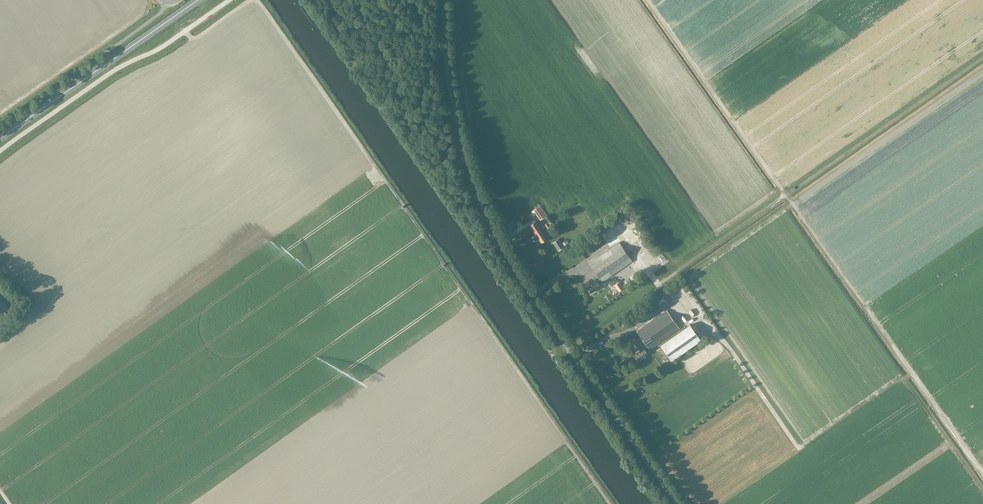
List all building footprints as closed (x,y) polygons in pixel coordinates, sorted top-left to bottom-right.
[(539,206),(533,209),(540,220),(546,216),(539,206)] [(532,228),(536,233),(543,228),(542,226),(540,228),(535,221),(530,225),(532,228)] [(543,228),(536,233),(542,242),(547,239),(545,235),(543,232),(545,231),(543,228)] [(564,247),(558,239),(552,243),(558,251),(564,247)] [(599,283),(603,281),(603,282),(633,261),(620,242),(590,263),(600,278),(597,280),(587,287),(591,293),(601,286),(599,283)] [(619,282),(614,285),(618,291),(623,288),(619,282)] [(647,351),(650,349),(680,328),(667,309),(637,330),(647,346),(645,348),(645,347),(635,354),(639,360),(649,353),(647,351)] [(660,345),(672,362),(674,361),(673,359),(701,340),(690,324),(660,345)]
